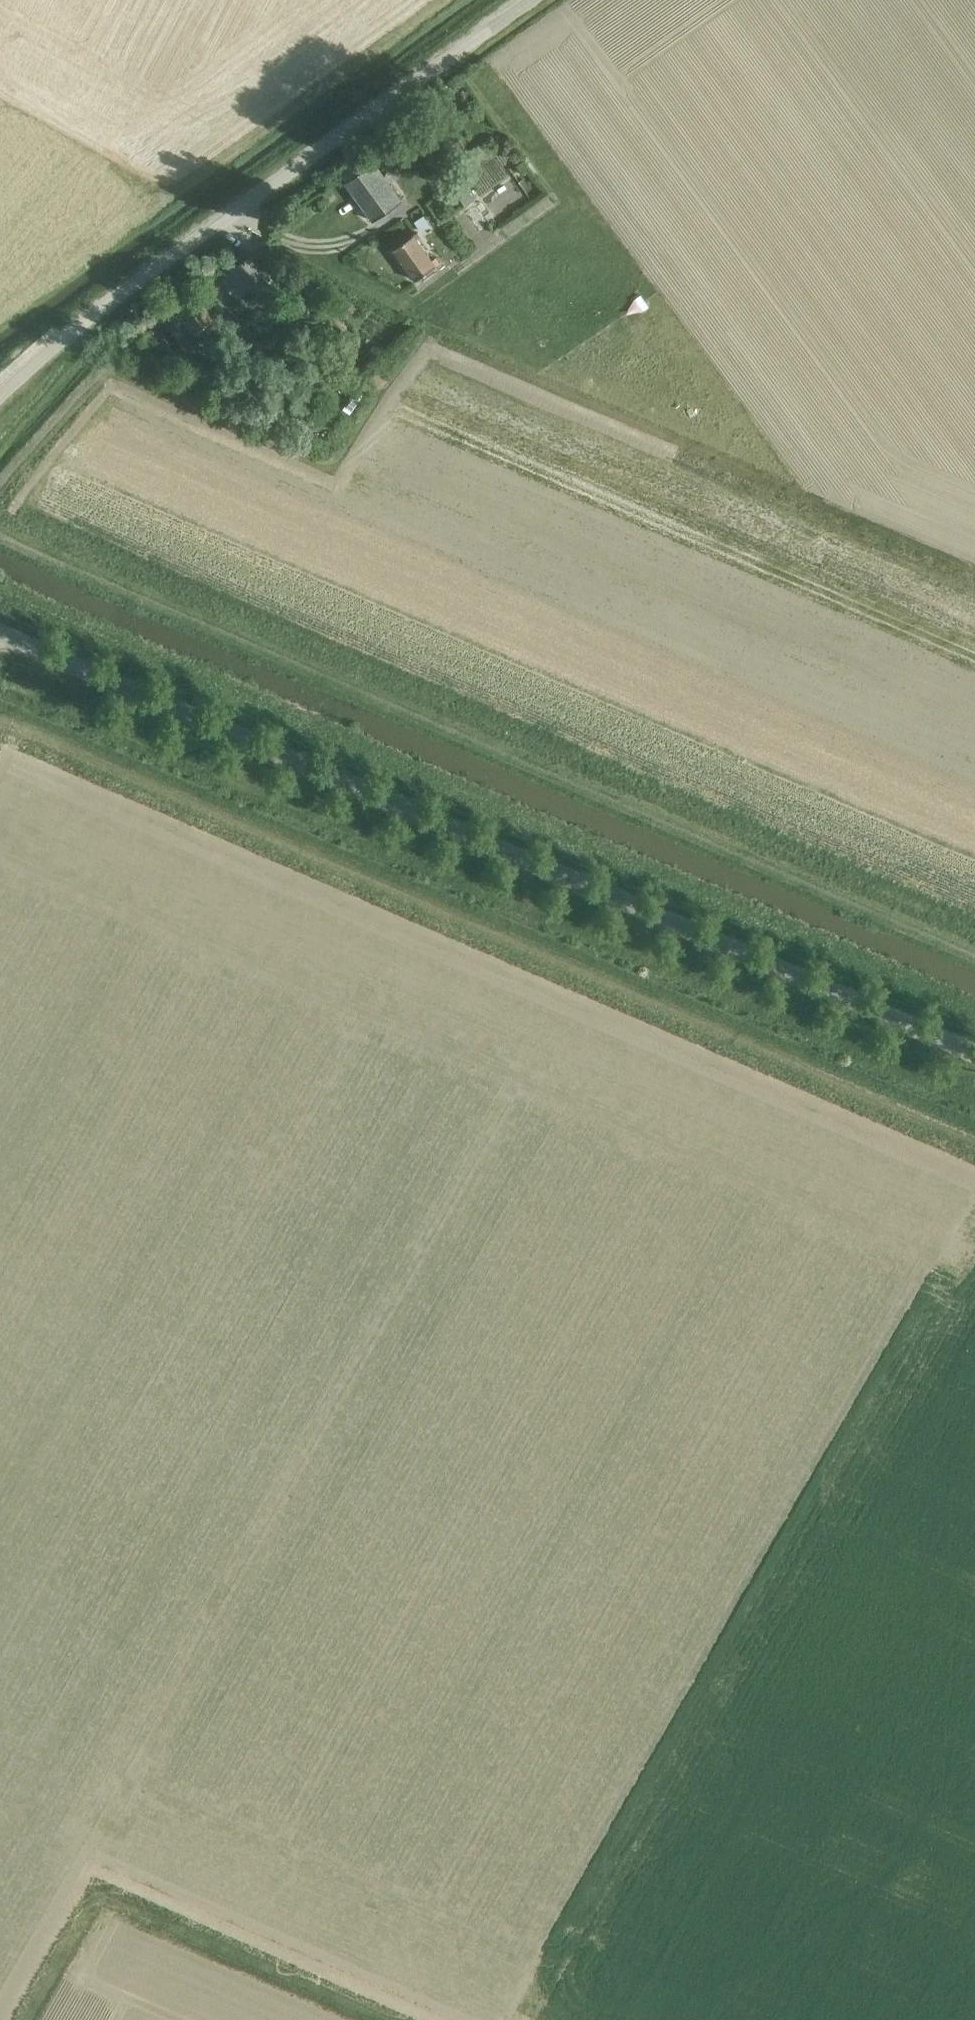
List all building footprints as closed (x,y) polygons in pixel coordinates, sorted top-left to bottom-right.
[(402,200),(374,161),(367,150),(338,171),(373,221),(402,200)] [(463,184),(454,190),(455,191),(465,206),(475,200),(465,185),(464,184),(463,184)] [(424,216),(414,222),(420,231),(429,225),(424,216)] [(433,265),(412,237),(394,249),(415,278),(433,265)] [(238,296),(248,289),(259,304),(274,293),(248,257),(233,268),(241,279),(231,286),(238,296)] [(213,319),(195,293),(175,307),(196,339),(207,331),(203,325),(213,319)] [(114,337),(113,342),(116,345),(119,347),(124,347),(127,343),(127,339),(125,335),(121,333),(117,334),(114,337)]
